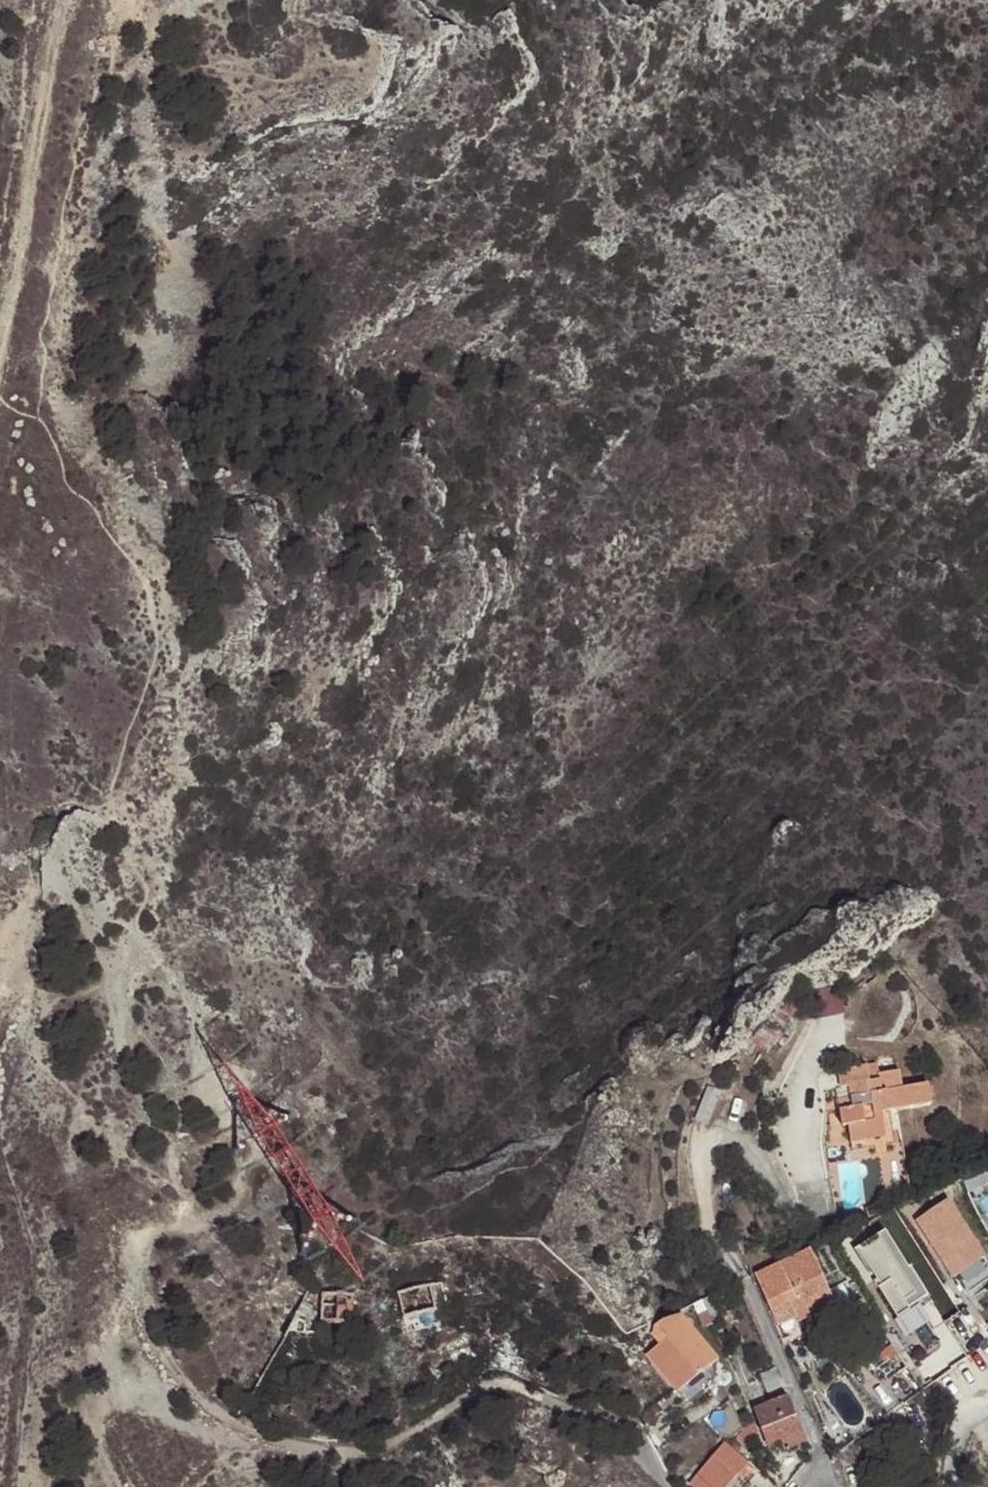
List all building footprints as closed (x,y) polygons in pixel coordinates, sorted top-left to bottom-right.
[(782,997),(790,1003),(794,998),(786,992),(782,997)] [(850,1103),(837,1106),(841,1126),(847,1125),(851,1144),(885,1137),(880,1113),(928,1102),(931,1098),(928,1083),(902,1089),(898,1072),(878,1074),(876,1066),(837,1072),(840,1087),(847,1086),(850,1097),(850,1103)] [(837,1099),(837,1106),(850,1103),(850,1097),(837,1099)] [(967,1191),(987,1181),(987,1175),(983,1165),(959,1176),(967,1191)] [(946,1200),(915,1219),(951,1278),(983,1257),(946,1200)] [(882,1231),(875,1235),(888,1256),(885,1259),(895,1275),(905,1268),(882,1231)] [(875,1235),(855,1247),(874,1279),(877,1277),(881,1283),(876,1287),(895,1317),(907,1309),(906,1307),(926,1295),(908,1266),(905,1268),(895,1275),(885,1259),(888,1256),(875,1235)] [(834,1304),(805,1249),(780,1261),(755,1272),(771,1311),(789,1302),(796,1317),(798,1321),(834,1304)] [(951,1278),(962,1295),(987,1278),(987,1265),(983,1257),(951,1278)] [(443,1284),(430,1287),(436,1304),(448,1301),(443,1284)] [(436,1304),(430,1287),(397,1295),(405,1319),(438,1312),(436,1304)] [(325,1296),(322,1324),(354,1326),(356,1297),(325,1296)] [(650,1331),(650,1334),(658,1344),(648,1353),(678,1392),(718,1362),(686,1320),(705,1310),(700,1298),(662,1318),(664,1321),(650,1331)] [(778,1324),(796,1317),(789,1302),(771,1311),(778,1324)] [(895,1346),(883,1355),(887,1362),(876,1369),(881,1377),(894,1378),(910,1368),(895,1346)] [(761,1375),(772,1402),(788,1395),(776,1369),(761,1375)] [(799,1419),(788,1395),(772,1402),(753,1410),(764,1433),(777,1428),(799,1419)] [(808,1440),(799,1419),(777,1428),(781,1440),(787,1450),(808,1440)] [(758,1434),(752,1420),(734,1438),(743,1450),(758,1434)] [(781,1440),(777,1428),(764,1433),(768,1445),(781,1440)] [(727,1486),(747,1463),(724,1443),(704,1467),(727,1486)] [(747,1463),(727,1486),(726,1486),(745,1486),(758,1472),(747,1463)] [(695,1486),(726,1486),(727,1486),(704,1467),(690,1482),(695,1486)]
